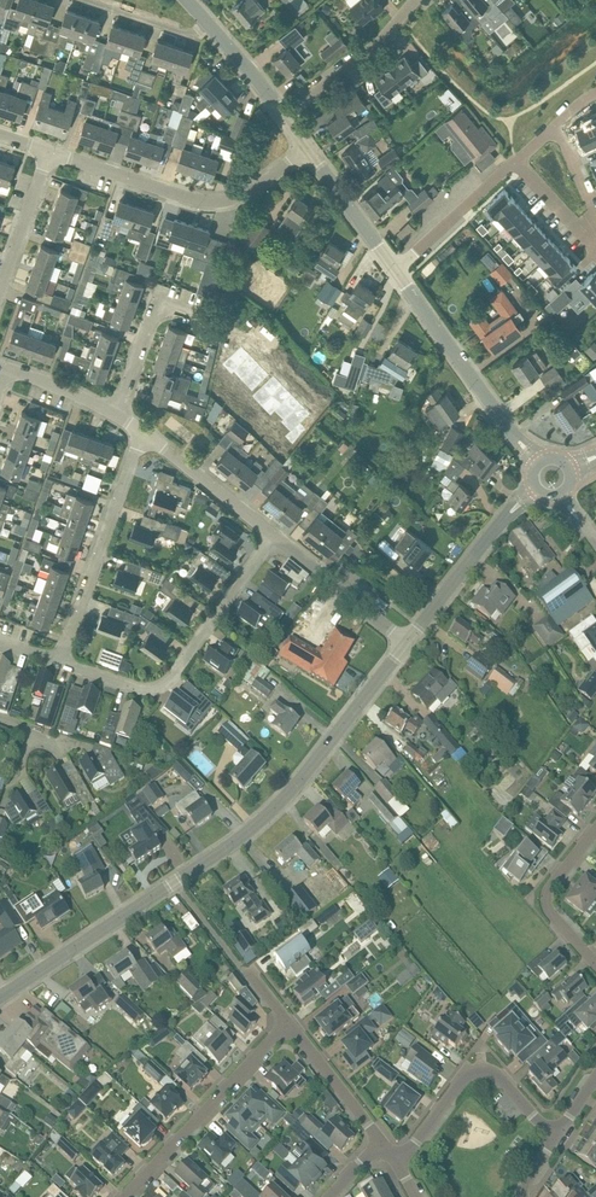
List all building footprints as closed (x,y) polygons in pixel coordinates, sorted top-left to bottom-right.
[(28,27),(31,19),(37,0),(19,0),(15,12),(8,10),(4,22),(3,26),(15,30),(20,27),(21,24),(28,27)] [(29,48),(45,54),(50,38),(43,36),(44,32),(47,24),(50,16),(53,5),(38,0),(37,0),(31,19),(38,21),(34,34),(29,48)] [(256,17),(257,16),(264,10),(256,0),(243,0),(233,8),(247,25),(256,17)] [(295,15),(308,3),(305,0),(282,0),(295,15)] [(350,7),(363,23),(376,12),(378,13),(384,8),(378,0),(359,0),(350,7)] [(466,3),(481,21),(482,23),(490,17),(492,19),(500,12),(504,16),(506,15),(504,11),(499,6),(494,0),(462,0),(465,4),(466,3)] [(466,3),(465,4),(459,9),(461,10),(459,12),(452,4),(442,13),(457,31),(464,39),(472,33),(472,28),(481,21),(466,3)] [(328,14),(331,6),(324,4),(321,11),(328,14)] [(506,15),(515,26),(522,20),(511,6),(504,11),(506,15)] [(50,38),(45,54),(53,56),(56,47),(64,49),(67,40),(74,42),(83,15),(67,10),(60,30),(68,32),(67,36),(59,33),(57,41),(50,38)] [(559,23),(565,18),(561,13),(554,18),(559,23)] [(83,15),(74,42),(81,45),(79,49),(85,51),(88,52),(88,51),(96,54),(100,42),(100,40),(93,38),(99,20),(83,15)] [(115,46),(123,48),(129,30),(113,25),(107,43),(104,53),(112,55),(115,46)] [(288,48),(276,58),(282,66),(280,68),(285,74),(287,72),(288,73),(303,61),(305,59),(301,55),(302,54),(298,50),(294,46),(296,45),(304,38),(294,26),(279,38),(288,48)] [(129,30),(123,48),(130,51),(125,68),(132,70),(133,66),(134,67),(145,36),(129,30)] [(322,53),(328,61),(347,45),(340,37),(322,53)] [(160,62),(169,65),(175,46),(158,40),(151,59),(152,59),(149,67),(157,70),(160,62)] [(180,83),(182,78),(183,78),(186,70),(192,52),(175,46),(169,65),(177,68),(175,76),(173,80),(169,92),(183,97),(185,93),(187,85),(180,83)] [(516,52),(510,46),(505,51),(511,57),(516,52)] [(83,66),(91,69),(96,54),(88,51),(88,52),(83,66)] [(96,54),(91,69),(99,72),(104,57),(96,54)] [(393,63),(389,67),(405,86),(419,75),(421,78),(429,72),(419,58),(412,64),(405,55),(404,55),(404,56),(394,64),(393,63)] [(66,62),(61,60),(55,63),(54,69),(63,72),(66,62)] [(492,74),(498,68),(493,62),(487,67),(492,74)] [(38,86),(45,89),(52,68),(45,66),(40,81),(38,86)] [(132,70),(128,81),(137,84),(141,70),(141,69),(134,67),(133,66),(132,70)] [(375,78),(374,79),(381,88),(374,93),(385,106),(392,101),(390,98),(405,86),(389,67),(385,70),(386,71),(375,79),(375,78)] [(150,92),(152,86),(156,74),(141,70),(137,84),(136,87),(150,92)] [(4,113),(10,93),(4,91),(9,76),(0,73),(0,112),(4,113)] [(202,89),(194,97),(199,102),(197,105),(202,110),(206,106),(206,107),(226,87),(215,75),(210,80),(205,74),(196,82),(201,88),(202,89)] [(83,79),(81,85),(78,97),(85,99),(85,97),(91,82),(83,79)] [(10,93),(4,113),(20,118),(24,107),(26,99),(25,98),(26,96),(34,99),(38,86),(31,83),(22,80),(17,95),(10,93)] [(113,88),(92,82),(90,90),(111,97),(113,88)] [(213,110),(219,117),(223,113),(238,99),(226,87),(206,107),(211,112),(213,110)] [(449,88),(440,96),(453,110),(462,102),(449,88)] [(33,123),(49,128),(56,108),(47,105),(51,94),(44,91),(33,123)] [(185,93),(183,97),(181,102),(179,110),(179,111),(188,114),(194,96),(185,93)] [(356,93),(335,108),(335,109),(337,107),(342,114),(329,123),(339,137),(356,125),(361,121),(356,115),(367,107),(356,93)] [(79,138),(95,143),(104,118),(92,113),(96,101),(85,97),(85,99),(81,111),(88,113),(86,120),(85,120),(79,138)] [(65,133),(69,122),(76,102),(69,100),(65,111),(56,108),(49,128),(65,133)] [(156,110),(158,103),(151,101),(150,105),(152,109),(156,110)] [(172,107),(179,110),(181,102),(177,101),(173,103),(172,107)] [(141,116),(136,114),(139,107),(134,106),(131,113),(127,126),(137,130),(141,116)] [(260,107),(255,111),(264,123),(268,119),(260,107)] [(444,122),(435,129),(438,132),(443,139),(449,134),(454,139),(452,141),(451,147),(465,164),(471,158),(475,163),(481,170),(496,158),(490,152),(498,145),(482,125),(481,126),(481,125),(477,128),(461,108),(461,109),(459,107),(445,120),(446,121),(444,122)] [(116,123),(127,126),(131,113),(121,109),(116,123)] [(182,114),(177,128),(176,132),(188,137),(194,118),(182,114)] [(575,126),(584,146),(595,141),(595,114),(587,118),(588,120),(575,126)] [(239,116),(231,135),(240,139),(248,119),(239,116)] [(104,118),(95,143),(111,149),(117,131),(110,128),(113,121),(104,118)] [(373,118),(352,132),(357,139),(367,133),(378,126),(373,118)] [(172,142),(176,132),(177,128),(167,125),(162,138),(172,142)] [(125,153),(141,159),(150,131),(150,132),(145,131),(140,133),(139,138),(131,135),(125,153)] [(163,146),(156,144),(159,134),(150,131),(141,159),(157,164),(163,146)] [(352,148),(342,155),(358,177),(367,170),(373,166),(363,153),(366,151),(367,152),(377,144),(370,134),(368,135),(367,133),(357,139),(355,141),(357,144),(352,148)] [(222,134),(218,146),(237,152),(241,141),(222,134)] [(177,166),(194,172),(200,153),(201,153),(203,145),(194,142),(194,141),(187,139),(184,147),(177,166)] [(221,150),(213,148),(210,156),(201,153),(200,153),(194,172),(211,178),(221,150)] [(385,169),(401,157),(394,148),(378,159),(385,169)] [(0,161),(0,182),(2,182),(0,188),(0,190),(9,193),(11,186),(9,185),(15,166),(0,161)] [(380,184),(360,201),(374,218),(386,207),(387,209),(397,201),(399,201),(403,198),(403,196),(404,195),(405,194),(404,192),(408,188),(403,182),(403,177),(394,166),(386,172),(387,173),(378,181),(380,184)] [(61,189),(56,203),(73,210),(80,212),(83,205),(76,203),(78,196),(85,199),(88,190),(73,185),(70,193),(61,189)] [(433,200),(431,198),(439,192),(433,185),(426,192),(424,190),(408,203),(417,213),(433,200)] [(498,196),(487,206),(497,216),(514,200),(515,200),(505,190),(505,189),(498,196)] [(288,212),(282,222),(297,233),(304,224),(314,210),(298,198),(288,212)] [(514,200),(497,216),(506,225),(523,210),(514,200)] [(102,227),(99,234),(111,238),(114,229),(119,231),(127,233),(130,224),(131,224),(137,206),(120,201),(114,218),(105,215),(102,227)] [(56,203),(51,217),(68,223),(73,210),(56,203)] [(130,224),(127,233),(136,236),(144,239),(147,229),(150,223),(154,212),(137,206),(131,224),(130,224)] [(98,209),(95,218),(100,220),(103,211),(98,209)] [(523,210),(506,225),(515,235),(531,219),(523,210)] [(63,237),(68,223),(51,217),(46,231),(63,237)] [(174,238),(186,242),(192,225),(175,219),(170,234),(160,230),(155,243),(171,248),(174,238)] [(531,219),(515,235),(524,244),(540,229),(531,219)] [(90,231),(95,233),(98,225),(88,221),(85,229),(90,231)] [(409,221),(397,232),(406,241),(418,230),(409,221)] [(482,224),(477,229),(480,232),(485,227),(482,224)] [(186,242),(183,252),(195,256),(210,261),(210,262),(217,264),(223,266),(229,244),(218,240),(207,236),(209,231),(192,225),(186,242)] [(485,227),(480,232),(483,236),(488,231),(485,227)] [(540,229),(524,244),(532,253),(549,238),(540,229)] [(95,233),(90,231),(87,240),(92,242),(95,233)] [(71,248),(88,254),(91,244),(74,238),(71,248)] [(549,238),(532,253),(541,263),(557,248),(549,238)] [(152,244),(141,240),(136,255),(147,259),(152,244)] [(310,259),(334,276),(339,268),(336,265),(345,252),(329,241),(324,249),(315,243),(310,259)] [(500,243),(494,248),(497,252),(503,247),(500,243)] [(58,251),(52,249),(41,245),(36,259),(53,265),(58,251)] [(75,273),(80,275),(88,254),(71,248),(67,257),(79,261),(75,273)] [(557,248),(541,263),(550,272),(566,257),(557,248)] [(490,272),(501,284),(513,274),(502,261),(500,263),(489,251),(481,257),(493,270),(490,272)] [(508,253),(503,258),(506,261),(511,257),(508,253)] [(95,254),(93,259),(103,262),(105,257),(95,254)] [(107,256),(104,263),(116,267),(118,260),(107,256)] [(547,274),(547,275),(562,290),(571,281),(566,276),(576,267),(567,256),(566,257),(550,272),(547,274)] [(511,257),(506,261),(509,265),(515,260),(511,257)] [(31,272),(48,279),(53,265),(36,259),(31,272)] [(140,261),(136,272),(142,274),(145,263),(140,261)] [(210,261),(199,294),(210,297),(215,295),(223,266),(217,264),(210,262),(210,261)] [(145,263),(142,274),(147,276),(151,265),(145,263)] [(307,264),(299,276),(310,284),(318,272),(307,264)] [(520,266),(515,271),(518,275),(523,270),(520,266)] [(551,301),(559,310),(571,299),(574,301),(582,294),(588,300),(591,298),(595,303),(595,270),(570,294),(565,288),(551,301)] [(43,293),(48,279),(31,272),(26,286),(43,293)] [(80,275),(75,273),(72,281),(77,283),(80,275)] [(112,289),(121,292),(138,298),(143,285),(117,275),(112,289)] [(78,292),(83,294),(88,280),(83,278),(78,292)] [(328,281),(318,296),(333,306),(342,291),(328,281)] [(345,293),(341,299),(348,303),(344,309),(357,319),(361,313),(363,314),(369,306),(367,304),(375,293),(359,282),(352,292),(351,293),(347,291),(345,293)] [(51,303),(68,309),(75,288),(69,286),(66,297),(54,293),(51,303)] [(533,286),(527,291),(530,294),(536,289),(533,286)] [(536,289),(530,294),(534,298),(539,293),(536,289)] [(71,313),(84,318),(87,311),(82,309),(84,303),(87,305),(90,297),(83,295),(83,294),(78,292),(71,313)] [(116,306),(134,312),(138,298),(121,292),(116,306)] [(481,315),(472,322),(480,334),(484,332),(486,335),(485,335),(492,345),(491,345),(494,349),(520,330),(515,323),(518,321),(519,322),(524,318),(519,311),(514,314),(512,311),(515,309),(502,292),(492,299),(505,316),(507,319),(492,330),(490,327),(481,315)] [(35,314),(37,308),(39,303),(22,297),(13,324),(19,326),(25,310),(35,314)] [(134,312),(116,306),(104,302),(103,308),(105,309),(102,317),(112,320),(117,322),(120,323),(129,326),(134,312)] [(39,303),(37,308),(51,313),(53,308),(39,303)] [(333,306),(329,314),(334,317),(338,309),(333,306)] [(53,308),(51,313),(59,316),(61,311),(53,308)] [(70,314),(67,322),(73,324),(90,330),(93,321),(84,318),(71,313),(70,314)] [(364,318),(355,333),(364,338),(364,337),(371,325),(372,323),(364,318)] [(112,320),(110,327),(118,329),(120,323),(117,322),(112,320)] [(164,339),(181,345),(186,331),(169,325),(164,339)] [(8,345),(22,350),(28,333),(14,328),(8,345)] [(93,337),(100,339),(97,346),(114,352),(119,338),(95,329),(93,337)] [(22,350),(36,355),(42,338),(28,333),(22,350)] [(42,338),(36,355),(50,360),(56,343),(50,341),(42,338)] [(176,359),(181,345),(164,339),(159,353),(176,359)] [(367,363),(363,379),(371,381),(372,377),(393,385),(400,374),(403,376),(408,368),(405,366),(416,350),(399,339),(392,349),(389,353),(390,353),(388,355),(385,353),(380,361),(383,364),(378,371),(375,370),(376,365),(368,362),(367,363)] [(65,340),(62,348),(67,350),(70,342),(65,340)] [(594,342),(585,350),(594,360),(595,357),(595,343),(594,342)] [(91,344),(86,357),(92,359),(92,360),(109,366),(114,352),(97,346),(91,344)] [(241,347),(221,366),(231,376),(233,374),(250,357),(241,347)] [(64,359),(67,351),(67,350),(62,348),(59,357),(64,359)] [(524,382),(534,375),(547,366),(535,350),(513,366),(524,382)] [(337,371),(334,382),(356,389),(360,378),(363,379),(367,363),(368,362),(365,361),(367,355),(356,351),(353,361),(345,359),(341,372),(337,371)] [(72,361),(90,367),(87,374),(104,380),(109,366),(92,360),(92,359),(75,353),(72,361)] [(154,367),(159,369),(177,375),(177,374),(171,372),(176,359),(159,353),(154,367)] [(214,357),(208,355),(205,370),(211,372),(214,357)] [(250,357),(233,374),(242,383),(259,366),(250,357)] [(259,366),(242,383),(252,393),(269,376),(259,366)] [(586,372),(590,379),(595,375),(595,366),(586,372)] [(541,376),(547,385),(560,376),(554,367),(541,376)] [(159,369),(154,382),(172,389),(178,391),(183,377),(177,375),(159,369)] [(211,372),(205,370),(201,384),(207,386),(211,372)] [(568,401),(554,411),(567,429),(582,419),(574,407),(580,403),(573,394),(589,383),(585,376),(562,392),(568,401)] [(273,377),(251,398),(261,408),(265,404),(282,387),(273,377)] [(154,382),(150,396),(167,402),(168,398),(181,403),(185,393),(178,391),(172,389),(154,382)] [(212,396),(218,389),(211,383),(209,393),(212,396)] [(209,394),(208,393),(206,393),(207,386),(201,384),(198,398),(207,401),(209,394)] [(282,387),(265,404),(274,413),(291,396),(282,387)] [(447,421),(450,419),(459,412),(446,394),(442,397),(436,388),(426,395),(433,406),(429,408),(435,417),(442,412),(447,421)] [(224,402),(227,398),(222,393),(218,397),(224,402)] [(291,396),(274,413),(283,422),(300,406),(291,396)] [(200,422),(204,410),(205,407),(207,401),(198,398),(196,404),(189,401),(184,416),(200,422)] [(229,407),(232,403),(227,398),(224,402),(229,407)] [(208,417),(215,420),(222,403),(215,400),(208,417)] [(17,427),(36,433),(41,418),(45,407),(31,402),(27,413),(22,412),(17,427)] [(283,422),(281,424),(291,434),(310,416),(300,406),(283,422)] [(346,415),(336,406),(331,411),(342,420),(346,415)] [(225,417),(228,412),(223,407),(220,414),(225,417)] [(246,423),(249,419),(244,414),(241,418),(246,423)] [(480,431),(485,422),(477,417),(472,426),(480,431)] [(251,428),(255,424),(249,419),(246,423),(251,428)] [(235,421),(227,431),(240,442),(248,431),(235,421)] [(30,448),(36,433),(17,427),(11,441),(30,448)] [(452,427),(441,447),(454,454),(457,449),(456,448),(464,433),(452,427)] [(67,447),(80,452),(86,434),(72,429),(68,440),(62,438),(54,459),(61,462),(67,447)] [(54,431),(51,439),(57,441),(60,433),(54,431)] [(265,440),(268,437),(263,432),(260,435),(265,440)] [(77,458),(91,463),(100,439),(86,434),(80,452),(77,458)] [(475,444),(467,455),(457,449),(454,454),(453,456),(453,457),(465,467),(469,469),(472,465),(486,475),(498,460),(484,450),(490,443),(479,435),(473,442),(475,444)] [(270,445),(274,442),(268,437),(265,440),(270,445)] [(51,439),(48,447),(54,449),(57,441),(51,439)] [(100,439),(91,463),(98,466),(100,460),(107,463),(114,444),(100,439)] [(6,456),(25,462),(30,448),(11,441),(6,456)] [(338,448),(343,452),(349,446),(344,441),(338,448)] [(228,450),(224,455),(217,464),(231,475),(242,461),(249,453),(241,447),(234,442),(228,450)] [(444,472),(453,457),(453,456),(440,449),(431,465),(444,472)] [(25,462),(6,456),(1,471),(20,477),(25,462)] [(276,457),(271,463),(264,472),(271,478),(281,465),(283,463),(276,457)] [(473,493),(463,486),(460,484),(455,480),(465,467),(453,457),(444,472),(444,473),(452,478),(446,486),(454,492),(448,499),(461,508),(473,493)] [(44,460),(41,469),(47,471),(50,462),(44,460)] [(245,487),(253,478),(257,473),(257,472),(263,465),(256,460),(250,467),(242,461),(231,475),(245,487)] [(278,484),(264,502),(277,513),(290,497),(296,489),(289,483),(282,479),(289,471),(287,470),(281,465),(271,478),(278,484)] [(363,467),(359,468),(357,470),(357,473),(360,476),(364,476),(366,473),(366,469),(363,467)] [(80,468),(77,478),(71,476),(69,482),(83,487),(85,481),(88,472),(80,468)] [(63,473),(61,479),(69,482),(71,476),(63,473)] [(380,479),(373,474),(368,481),(375,486),(380,479)] [(173,512),(176,503),(187,508),(191,496),(189,495),(191,489),(158,477),(155,485),(158,486),(157,487),(160,488),(153,505),(173,512)] [(42,483),(29,479),(26,487),(39,491),(42,483)] [(97,492),(97,491),(99,486),(85,481),(83,487),(97,492)] [(4,493),(13,496),(17,486),(7,483),(6,486),(0,484),(0,501),(1,501),(4,493)] [(36,500),(39,491),(26,487),(23,496),(36,500)] [(303,533),(316,543),(333,521),(321,511),(329,502),(325,499),(332,491),(328,488),(321,496),(313,506),(311,510),(301,522),(308,527),(303,533)] [(46,500),(49,492),(43,490),(40,499),(46,500)] [(202,501),(205,493),(198,491),(195,499),(202,501)] [(305,505),(311,510),(313,506),(321,496),(314,491),(308,499),(303,494),(296,503),(290,497),(277,513),(291,523),(305,505)] [(62,506),(88,515),(93,502),(67,492),(62,506)] [(36,512),(41,514),(46,500),(40,499),(36,512)] [(1,501),(0,501),(0,517),(5,519),(10,504),(1,501)] [(209,504),(204,511),(214,518),(219,511),(209,504)] [(385,525),(395,515),(384,504),(375,515),(385,525)] [(60,514),(69,517),(66,523),(83,529),(88,515),(62,506),(60,514)] [(26,510),(21,525),(27,527),(32,512),(26,510)] [(31,526),(36,528),(41,514),(36,512),(31,526)] [(127,537),(127,538),(139,542),(151,546),(155,535),(158,536),(162,534),(178,540),(183,529),(169,523),(155,518),(153,518),(146,515),(144,514),(143,515),(146,516),(142,526),(135,524),(129,538),(127,537)] [(220,521),(213,532),(219,535),(210,548),(227,560),(227,559),(236,547),(232,544),(239,534),(220,521)] [(333,521),(316,543),(328,553),(333,547),(342,554),(351,543),(344,537),(348,533),(333,521)] [(508,538),(524,559),(526,558),(531,564),(529,565),(535,573),(554,557),(540,543),(544,541),(529,521),(508,538)] [(14,532),(18,533),(24,535),(27,527),(21,525),(17,523),(14,532)] [(66,523),(62,537),(61,537),(79,543),(83,529),(66,523)] [(36,528),(31,526),(25,542),(41,548),(43,543),(32,540),(36,528)] [(401,538),(395,546),(399,549),(405,553),(404,554),(418,564),(431,548),(407,530),(401,538)] [(50,541),(47,548),(56,551),(62,553),(74,557),(79,543),(61,537),(62,537),(52,533),(52,534),(50,541)] [(378,546),(393,559),(399,552),(385,539),(378,546)] [(16,567),(21,569),(29,549),(39,552),(41,548),(25,542),(16,567)] [(10,554),(17,557),(20,548),(13,545),(10,554)] [(193,565),(187,573),(187,575),(190,576),(200,584),(206,588),(207,588),(207,587),(215,576),(216,575),(211,572),(218,563),(218,562),(210,557),(200,550),(196,556),(191,563),(193,565)] [(17,557),(10,554),(7,562),(14,565),(17,557)] [(47,578),(64,584),(69,571),(56,566),(58,562),(44,557),(40,568),(49,571),(47,578)] [(166,574),(152,569),(129,561),(125,572),(120,570),(115,585),(134,592),(140,577),(159,584),(166,574)] [(290,562),(287,567),(280,576),(275,573),(266,585),(275,592),(281,596),(282,597),(283,598),(295,581),(300,585),(303,581),(305,582),(308,578),(290,562)] [(11,581),(17,583),(21,569),(16,567),(11,581)] [(572,570),(562,577),(535,597),(550,617),(587,591),(572,570)] [(4,590),(10,574),(0,571),(0,588),(4,590)] [(42,592),(59,598),(64,584),(47,578),(42,592)] [(194,597),(186,591),(167,578),(160,588),(171,596),(162,609),(182,623),(191,610),(187,607),(194,597)] [(6,595),(12,597),(15,588),(21,590),(23,585),(17,583),(11,581),(6,595)] [(472,604),(481,612),(488,617),(491,619),(496,612),(501,616),(515,597),(500,585),(492,595),(484,589),(472,604)] [(54,612),(59,598),(42,592),(37,606),(54,612)] [(275,592),(270,599),(277,604),(282,597),(281,596),(275,592)] [(396,601),(400,596),(395,592),(391,597),(396,601)] [(12,597),(6,595),(3,603),(9,605),(12,597)] [(284,614),(266,601),(260,597),(253,607),(249,604),(239,617),(257,629),(266,617),(276,625),(284,614)] [(133,602),(130,611),(140,615),(141,614),(141,613),(143,606),(133,602)] [(54,612),(37,606),(30,603),(28,609),(35,611),(32,619),(28,618),(26,625),(42,631),(44,624),(49,626),(54,612)] [(95,628),(118,637),(118,636),(116,636),(119,627),(131,632),(133,626),(136,627),(138,623),(140,615),(130,611),(126,610),(117,607),(111,605),(113,606),(109,617),(102,614),(102,615),(104,616),(99,629),(95,628)] [(284,613),(287,609),(280,605),(278,609),(284,613)] [(143,615),(150,619),(155,613),(148,608),(143,615)] [(287,616),(279,627),(284,631),(292,620),(287,616)] [(569,633),(575,640),(573,641),(581,653),(587,649),(590,646),(595,654),(595,621),(593,616),(569,633)] [(533,628),(548,648),(563,637),(549,617),(533,628)] [(152,630),(140,646),(161,661),(161,660),(159,659),(164,652),(162,651),(166,646),(167,647),(168,647),(162,642),(168,633),(170,634),(151,620),(150,620),(146,626),(152,630)] [(478,646),(483,639),(476,633),(459,620),(450,633),(466,646),(471,640),(478,646)] [(354,642),(336,631),(321,657),(291,639),(281,655),(333,687),(347,664),(343,662),(354,642)] [(82,640),(89,642),(92,635),(84,632),(82,640)] [(214,647),(205,661),(224,675),(234,662),(231,660),(237,652),(224,642),(218,650),(214,647)] [(278,653),(272,648),(261,661),(267,666),(278,653)] [(244,670),(252,659),(245,653),(237,665),(244,670)] [(105,659),(103,666),(119,671),(122,662),(123,660),(107,654),(105,660),(105,659)] [(481,681),(493,666),(478,654),(466,669),(481,681)] [(268,698),(274,689),(259,678),(267,668),(256,660),(242,679),(268,698)] [(122,662),(119,671),(129,675),(132,666),(122,662)] [(278,662),(273,667),(283,678),(288,673),(278,662)] [(0,685),(0,711),(8,714),(21,673),(13,671),(13,672),(9,671),(10,666),(0,663),(0,685)] [(261,677),(275,689),(282,681),(268,669),(261,677)] [(508,695),(509,694),(513,697),(524,682),(518,677),(515,682),(497,669),(489,680),(508,695)] [(43,710),(40,709),(36,723),(51,728),(64,688),(53,684),(54,679),(39,673),(32,696),(46,700),(43,710)] [(413,695),(427,708),(434,714),(434,713),(442,705),(439,702),(445,695),(447,697),(456,688),(450,682),(447,685),(435,673),(422,687),(422,686),(413,695)] [(581,692),(591,700),(595,694),(595,678),(593,676),(581,692)] [(228,680),(223,687),(230,692),(235,685),(228,680)] [(491,690),(494,686),(488,682),(485,685),(491,690)] [(79,709),(93,714),(99,695),(84,690),(83,695),(71,691),(57,731),(73,737),(78,722),(75,721),(79,709)] [(174,699),(166,709),(179,719),(186,725),(192,717),(200,723),(201,724),(214,706),(196,690),(195,690),(196,691),(188,701),(179,695),(175,699),(174,699)] [(273,728),(277,730),(287,737),(299,721),(286,711),(276,704),(271,711),(281,718),(273,728)] [(131,740),(137,721),(140,712),(125,707),(121,719),(110,715),(107,725),(101,743),(113,747),(116,735),(131,740)] [(19,717),(21,712),(13,709),(11,714),(19,717)] [(396,709),(386,722),(402,734),(406,728),(415,734),(420,727),(423,723),(416,715),(412,721),(396,709)] [(432,716),(424,722),(457,763),(466,755),(432,716)] [(580,717),(573,726),(569,731),(575,736),(579,731),(582,734),(589,725),(580,717)] [(227,724),(219,733),(234,747),(243,738),(227,724)] [(485,725),(477,731),(483,738),(491,731),(485,725)] [(377,743),(363,757),(372,765),(378,771),(384,764),(388,768),(396,761),(386,751),(377,743)] [(410,744),(405,751),(415,759),(421,764),(429,753),(423,749),(420,752),(410,744)] [(579,767),(581,768),(586,773),(590,768),(595,773),(595,746),(589,755),(579,767)] [(238,770),(231,778),(235,782),(244,790),(265,766),(256,758),(252,755),(244,747),(243,747),(239,751),(238,753),(247,761),(238,770)] [(556,748),(549,757),(557,763),(564,754),(556,748)] [(437,765),(449,756),(443,749),(432,759),(437,765)] [(174,754),(167,762),(171,765),(178,758),(174,754)] [(125,778),(116,763),(111,755),(98,762),(95,757),(81,765),(96,790),(98,790),(108,784),(110,787),(125,778)] [(196,776),(181,760),(172,768),(187,784),(196,776)] [(145,773),(152,782),(167,771),(154,766),(145,773)] [(47,775),(46,775),(53,786),(63,804),(76,796),(78,798),(82,795),(89,806),(95,802),(82,781),(76,770),(75,771),(78,775),(68,781),(60,768),(60,769),(61,770),(49,778),(48,776),(47,775)] [(525,786),(527,787),(532,791),(547,772),(541,768),(534,777),(533,776),(525,786)] [(564,785),(570,791),(588,805),(592,800),(591,799),(595,793),(595,792),(582,781),(588,774),(581,768),(572,779),(570,778),(564,785)] [(354,807),(359,802),(362,798),(355,791),(360,786),(347,774),(334,788),(342,796),(346,800),(354,807)] [(385,781),(375,789),(388,804),(389,804),(398,796),(385,781)] [(164,798),(155,784),(143,793),(152,807),(164,798)] [(526,787),(520,794),(528,800),(533,793),(526,787)] [(584,809),(588,805),(570,791),(565,798),(560,793),(556,794),(548,804),(567,819),(572,811),(578,816),(584,809)] [(212,816),(205,806),(203,802),(202,802),(195,792),(187,798),(176,806),(183,816),(187,814),(196,827),(212,816)] [(24,822),(24,821),(37,813),(40,818),(51,811),(44,801),(39,793),(29,799),(26,795),(13,803),(14,806),(5,811),(15,827),(24,822)] [(385,803),(377,810),(390,825),(389,826),(399,837),(408,829),(398,818),(385,803)] [(169,832),(168,831),(157,819),(145,805),(130,814),(140,829),(132,835),(139,846),(129,852),(137,864),(138,864),(137,864),(145,858),(146,859),(153,854),(161,848),(161,849),(161,848),(156,840),(167,833),(169,832)] [(160,807),(154,811),(159,818),(165,814),(160,807)] [(318,808),(305,822),(313,830),(319,836),(328,828),(337,837),(338,835),(349,824),(345,820),(336,811),(329,818),(318,808)] [(360,818),(352,809),(345,816),(352,825),(360,818)] [(566,821),(556,814),(553,811),(545,821),(544,820),(533,834),(552,849),(563,835),(558,831),(566,821)] [(504,838),(514,826),(503,818),(494,830),(504,838)] [(320,860),(314,854),(306,845),(301,849),(292,839),(275,853),(285,864),(297,853),(310,868),(320,860)] [(539,853),(529,846),(526,844),(521,850),(519,848),(503,869),(508,873),(520,883),(529,872),(530,873),(534,868),(533,867),(536,862),(534,860),(539,853)] [(327,847),(322,850),(335,868),(340,864),(327,847)] [(78,859),(84,871),(89,879),(79,885),(86,898),(104,889),(95,873),(103,868),(93,850),(78,859)] [(0,863),(0,872),(4,875),(10,867),(1,861),(0,863)] [(318,890),(330,879),(318,867),(306,878),(318,890)] [(389,868),(381,875),(391,887),(399,880),(389,868)] [(567,899),(584,912),(595,897),(595,883),(586,875),(567,899)] [(235,907),(243,901),(250,911),(249,912),(257,924),(271,914),(263,902),(260,904),(253,894),(254,894),(243,878),(224,891),(235,907)] [(8,896),(7,897),(13,906),(19,902),(12,892),(11,893),(6,884),(4,885),(3,882),(1,884),(8,896)] [(299,887),(286,898),(303,919),(316,908),(299,887)] [(34,895),(15,908),(20,916),(26,925),(36,919),(43,929),(69,912),(62,902),(59,897),(55,892),(39,903),(34,895)] [(10,949),(10,950),(21,943),(13,931),(22,925),(15,915),(13,912),(6,901),(0,905),(0,921),(2,925),(6,930),(0,934),(0,955),(10,949)] [(335,904),(319,914),(328,928),(344,918),(335,904)] [(191,913),(182,918),(191,933),(200,927),(191,913)] [(318,928),(312,920),(299,930),(305,938),(318,928)] [(370,922),(354,934),(361,943),(378,930),(370,921),(370,922)] [(162,927),(146,939),(154,948),(156,952),(159,956),(168,950),(174,959),(179,965),(191,956),(186,950),(188,949),(172,927),(166,932),(162,927)] [(235,939),(246,954),(256,947),(245,932),(235,939)] [(311,965),(303,956),(304,955),(304,954),(304,953),(305,952),(305,950),(305,949),(305,948),(304,947),(304,946),(304,945),(303,944),(303,943),(302,941),(300,942),(299,940),(299,939),(274,956),(275,957),(277,956),(279,959),(277,961),(278,962),(279,962),(285,971),(291,966),(298,974),(296,976),(297,977),(313,965),(312,964),(311,965)] [(143,992),(159,982),(146,963),(138,969),(136,966),(133,962),(127,952),(106,966),(116,980),(130,971),(133,975),(132,975),(143,992)] [(538,957),(529,965),(535,971),(539,968),(543,973),(550,980),(558,973),(567,965),(556,952),(551,957),(544,963),(538,957)] [(316,970),(328,961),(324,956),(312,965),(316,970)] [(411,967),(396,979),(402,986),(402,987),(421,972),(417,966),(415,964),(411,967)] [(299,989),(294,993),(305,1006),(313,1000),(320,995),(322,993),(327,1000),(342,989),(336,982),(329,987),(327,985),(328,985),(318,972),(317,973),(314,970),(296,985),(299,989)] [(187,972),(177,982),(193,999),(192,1000),(196,1003),(191,1007),(192,1007),(196,1004),(208,995),(202,990),(203,988),(187,972)] [(229,980),(239,993),(246,988),(236,974),(229,980)] [(359,975),(359,976),(346,986),(345,986),(353,996),(369,983),(362,974),(359,975)] [(425,976),(422,979),(427,986),(431,982),(425,976)] [(568,1004),(578,995),(587,987),(577,976),(570,982),(569,980),(552,995),(558,1002),(563,998),(568,1004)] [(103,987),(95,992),(87,980),(70,991),(85,1013),(93,1007),(96,1011),(112,1000),(103,987)] [(518,1002),(527,994),(517,983),(508,990),(518,1002)] [(438,987),(436,990),(441,993),(444,995),(443,995),(448,999),(448,998),(438,987)] [(533,1002),(540,1009),(544,1015),(552,1008),(547,1003),(551,999),(545,992),(533,1002)] [(136,1024),(145,1014),(124,994),(115,1004),(136,1024)] [(360,1016),(354,1008),(355,1007),(347,997),(316,1021),(323,1030),(321,1031),(325,1038),(328,1036),(330,1038),(351,1022),(352,1023),(360,1016)] [(244,1012),(246,1011),(250,1007),(240,998),(231,1008),(236,1013),(229,1021),(245,1035),(256,1023),(244,1012)] [(564,1016),(569,1022),(576,1029),(582,1024),(588,1030),(590,1028),(593,1031),(595,1029),(595,999),(588,1006),(587,1007),(586,1005),(580,1010),(576,1005),(564,1016)] [(502,1026),(494,1033),(499,1038),(497,1040),(503,1047),(524,1029),(531,1023),(513,1003),(496,1018),(502,1026)] [(383,1005),(371,1013),(367,1016),(371,1021),(375,1018),(381,1026),(393,1018),(383,1005)] [(28,1027),(32,1030),(44,1040),(41,1043),(44,1046),(43,1047),(48,1052),(48,1051),(53,1055),(52,1055),(71,1071),(90,1047),(44,1009),(41,1012),(36,1007),(31,1012),(34,1015),(28,1021),(31,1024),(28,1027)] [(159,1015),(159,1021),(164,1023),(169,1019),(168,1014),(162,1012),(159,1015)] [(433,1037),(431,1039),(437,1044),(439,1041),(446,1046),(449,1042),(456,1048),(461,1041),(463,1043),(468,1036),(460,1030),(465,1023),(451,1012),(446,1019),(445,1018),(443,1020),(441,1019),(434,1029),(436,1030),(432,1036),(433,1037)] [(476,1015),(471,1019),(479,1028),(484,1024),(476,1015)] [(208,1032),(197,1043),(210,1055),(219,1063),(227,1055),(224,1053),(228,1049),(234,1043),(225,1035),(223,1037),(219,1034),(227,1026),(215,1016),(208,1023),(207,1022),(203,1027),(208,1032)] [(366,1018),(353,1028),(354,1028),(355,1027),(359,1032),(344,1044),(349,1051),(346,1053),(349,1057),(346,1060),(355,1070),(371,1058),(366,1052),(372,1048),(370,1046),(373,1044),(367,1036),(375,1030),(366,1018)] [(559,1020),(553,1025),(559,1031),(564,1026),(559,1020)] [(18,1022),(7,1035),(31,1055),(36,1049),(49,1060),(52,1055),(53,1055),(48,1051),(48,1052),(43,1047),(44,1046),(41,1043),(44,1040),(32,1030),(30,1032),(18,1022)] [(524,1029),(503,1047),(510,1054),(512,1053),(517,1058),(525,1051),(531,1058),(538,1052),(548,1043),(531,1023),(524,1029)] [(167,1025),(146,1040),(152,1048),(173,1033),(167,1025)] [(403,1029),(396,1039),(400,1043),(403,1039),(411,1045),(416,1038),(403,1029)] [(545,1059),(529,1073),(535,1078),(533,1080),(547,1096),(558,1086),(551,1079),(553,1077),(550,1074),(568,1058),(567,1057),(558,1047),(567,1040),(560,1032),(551,1041),(548,1043),(538,1052),(545,1059)] [(14,1075),(16,1077),(28,1062),(33,1056),(31,1055),(7,1035),(0,1044),(0,1051),(11,1060),(5,1068),(14,1075)] [(177,1035),(174,1039),(180,1045),(184,1041),(177,1035)] [(208,1062),(199,1053),(187,1043),(176,1054),(183,1060),(180,1063),(184,1067),(176,1076),(182,1082),(191,1090),(199,1081),(201,1083),(206,1077),(205,1075),(206,1074),(201,1069),(208,1062)] [(415,1064),(409,1073),(429,1088),(440,1073),(434,1069),(439,1063),(417,1046),(407,1059),(415,1064)] [(167,1077),(151,1062),(136,1047),(129,1053),(145,1068),(144,1070),(160,1084),(167,1077)] [(573,1051),(567,1057),(568,1058),(577,1068),(582,1061),(573,1051)] [(378,1059),(372,1067),(392,1082),(398,1074),(378,1059)] [(271,1071),(264,1078),(285,1098),(291,1091),(289,1088),(300,1076),(305,1070),(297,1062),(291,1068),(285,1062),(273,1074),(271,1071)] [(5,1088),(10,1080),(1,1075),(1,1074),(0,1073),(0,1085),(5,1088)] [(90,1073),(85,1079),(92,1084),(97,1078),(90,1073)] [(79,1094),(85,1087),(78,1081),(72,1088),(79,1094)] [(93,1083),(78,1099),(86,1107),(101,1091),(93,1083)] [(150,1105),(157,1112),(166,1120),(176,1109),(178,1110),(184,1104),(167,1088),(150,1105)] [(404,1088),(396,1098),(390,1094),(382,1105),(388,1109),(386,1111),(402,1123),(420,1100),(404,1088)] [(70,1089),(66,1094),(72,1100),(76,1095),(70,1089)] [(239,1106),(258,1124),(265,1117),(276,1122),(284,1113),(274,1104),(261,1092),(256,1097),(251,1092),(250,1093),(249,1091),(243,1098),(244,1100),(239,1106)] [(1,1108),(7,1112),(12,1104),(0,1096),(0,1097),(0,1107),(1,1108)] [(78,1102),(68,1113),(75,1120),(85,1109),(78,1102)] [(125,1133),(132,1139),(141,1147),(142,1146),(143,1147),(145,1146),(147,1145),(148,1144),(150,1142),(151,1141),(152,1139),(153,1138),(154,1136),(155,1134),(154,1133),(155,1131),(144,1121),(151,1114),(142,1106),(140,1104),(133,1111),(137,1116),(133,1120),(130,1118),(122,1127),(126,1131),(125,1133)] [(227,1129),(227,1130),(239,1141),(250,1151),(255,1144),(249,1134),(258,1124),(239,1106),(233,1112),(231,1110),(225,1117),(227,1118),(226,1119),(232,1124),(227,1129)] [(1,1131),(1,1130),(5,1133),(11,1123),(15,1126),(18,1120),(11,1115),(11,1114),(7,1112),(1,1108),(0,1109),(0,1130),(1,1131)] [(52,1128),(58,1120),(49,1114),(44,1122),(52,1128)] [(337,1117),(329,1126),(322,1134),(341,1151),(355,1137),(343,1127),(345,1125),(337,1117)] [(309,1118),(301,1126),(304,1129),(314,1138),(321,1130),(309,1119),(309,1118)] [(128,1149),(119,1141),(112,1134),(103,1144),(91,1156),(113,1177),(125,1164),(118,1157),(120,1155),(122,1157),(128,1149)] [(199,1148),(208,1156),(219,1167),(232,1154),(230,1152),(237,1145),(225,1134),(219,1141),(212,1135),(199,1148)] [(595,1152),(595,1137),(592,1134),(584,1145),(595,1152)] [(42,1144),(45,1139),(40,1135),(37,1136),(35,1139),(35,1143),(38,1145),(42,1144)] [(74,1162),(81,1154),(63,1138),(56,1146),(74,1162)] [(299,1151),(293,1157),(299,1163),(318,1180),(322,1176),(320,1174),(327,1167),(322,1162),(328,1155),(319,1147),(310,1138),(299,1151)] [(274,1151),(283,1159),(290,1152),(281,1144),(274,1151)] [(584,1145),(577,1156),(595,1168),(595,1152),(584,1145)] [(194,1162),(198,1157),(194,1153),(190,1158),(194,1162)] [(25,1165),(26,1164),(19,1160),(13,1170),(20,1174),(26,1166),(25,1165)] [(176,1173),(184,1182),(192,1189),(187,1195),(190,1196),(205,1196),(207,1195),(207,1194),(215,1186),(209,1179),(197,1168),(188,1160),(176,1173)] [(276,1176),(285,1184),(294,1192),(300,1185),(305,1190),(312,1183),(314,1184),(318,1180),(299,1163),(294,1169),(287,1163),(276,1176)] [(75,1194),(79,1196),(94,1196),(103,1187),(83,1168),(71,1181),(78,1188),(74,1192),(75,1194)] [(57,1176),(52,1181),(56,1185),(61,1180),(59,1178),(57,1176)] [(163,1182),(172,1190),(173,1192),(178,1186),(168,1176),(163,1182)] [(551,1196),(583,1196),(585,1196),(580,1190),(582,1188),(583,1186),(574,1176),(551,1196)] [(233,1189),(234,1188),(237,1185),(230,1178),(226,1182),(233,1189)] [(389,1194),(384,1185),(383,1186),(381,1182),(376,1185),(372,1178),(358,1186),(364,1196),(383,1196),(389,1194)] [(234,1188),(243,1196),(259,1196),(241,1180),(234,1188)] [(22,1187),(16,1181),(9,1189),(15,1195),(22,1187)] [(60,1191),(54,1185),(47,1192),(52,1196),(66,1196),(60,1191)] [(153,1193),(155,1191),(155,1188),(151,1185),(146,1190),(151,1195),(148,1196),(158,1196),(153,1193)] [(274,1186),(264,1196),(285,1196),(274,1186)]
